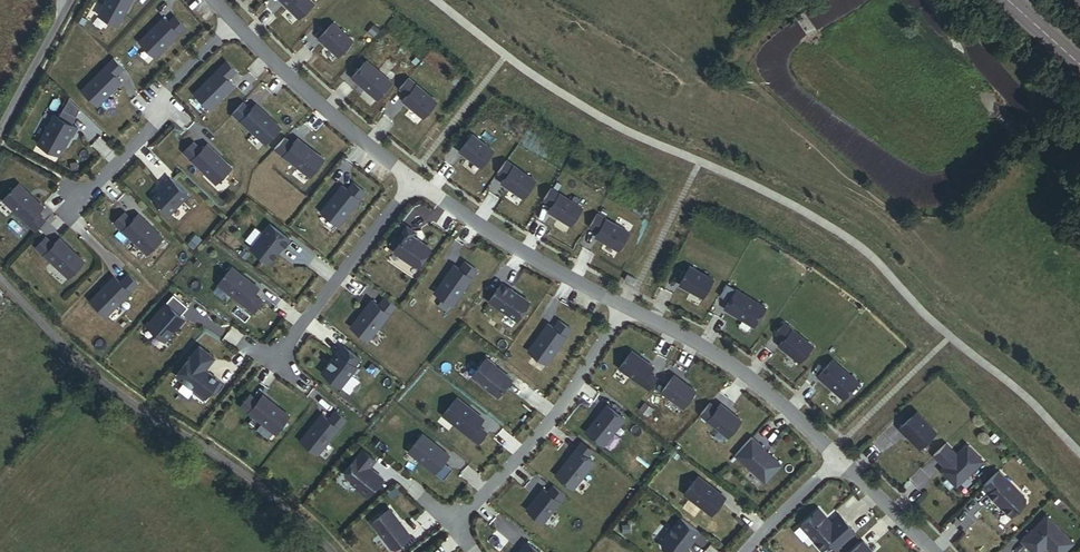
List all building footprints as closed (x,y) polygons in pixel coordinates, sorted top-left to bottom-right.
[(97,15),(117,26),(131,0),(105,0),(97,15)] [(310,0),(280,0),(298,18),(313,3),(310,0)] [(162,17),(138,41),(154,57),(185,27),(174,16),(168,22),(162,17)] [(318,38),(338,56),(353,40),(333,22),(318,38)] [(82,89),(98,106),(122,81),(116,75),(124,68),(114,58),(82,89)] [(361,60),(359,63),(361,65),(351,77),(376,100),(391,83),(366,60),(364,62),(361,60)] [(194,93),(210,109),(234,85),(228,78),(236,71),(226,61),(194,93)] [(436,102),(407,78),(399,88),(406,95),(402,101),(422,118),(436,102)] [(80,108),(69,97),(59,116),(54,114),(38,143),(59,154),(70,133),(73,135),(77,127),(72,124),(80,108)] [(243,102),(232,113),(265,144),(281,127),(256,104),(251,109),(243,102)] [(472,133),(459,150),(480,166),(493,149),(472,133)] [(284,137),(273,148),(309,177),(323,159),(296,138),(292,144),(284,137)] [(201,149),(193,141),(183,151),(215,183),(231,167),(207,143),(201,149)] [(505,160),(496,173),(504,178),(500,183),(522,198),(534,180),(505,160)] [(154,199),(169,214),(188,194),(170,176),(163,184),(164,185),(154,195),(154,199)] [(19,183),(3,199),(36,231),(46,221),(38,213),(44,207),(19,183)] [(337,227),(365,192),(354,183),(347,192),(340,187),(319,213),(337,227)] [(550,188),(543,199),(551,205),(547,211),(570,225),(582,208),(550,188)] [(126,213),(116,223),(148,255),(164,239),(140,215),(134,221),(126,213)] [(628,231),(595,213),(589,226),(598,231),(594,237),(618,250),(628,231)] [(266,261),(270,261),(282,247),(283,247),(289,239),(269,224),(250,248),(266,261)] [(413,266),(417,266),(429,249),(411,235),(414,231),(406,225),(397,238),(400,240),(392,251),(413,266)] [(47,237),(37,247),(69,279),(85,263),(61,239),(55,245),(47,237)] [(459,269),(453,265),(433,292),(452,305),(477,270),(464,261),(459,269)] [(690,265),(679,284),(703,297),(713,278),(690,265)] [(218,284),(254,312),(262,301),(253,294),(259,287),(232,266),(218,284)] [(90,300),(106,315),(138,283),(128,273),(120,281),(114,275),(90,300)] [(624,279),(634,283),(636,278),(627,273),(624,279)] [(500,283),(488,301),(516,320),(529,302),(500,283)] [(736,289),(724,308),(753,326),(765,306),(736,289)] [(173,294),(147,324),(165,340),(184,318),(180,315),(188,307),(173,294)] [(350,326),(368,340),(396,304),(385,296),(378,305),(371,299),(350,326)] [(573,326),(560,317),(555,325),(549,321),(528,351),(546,364),(573,326)] [(784,321),(775,332),(783,339),(778,344),(799,361),(813,345),(784,321)] [(193,392),(202,399),(210,388),(217,393),(224,384),(209,372),(207,374),(203,371),(214,357),(199,345),(176,374),(195,389),(193,392)] [(321,373),(340,388),(357,367),(355,366),(360,359),(343,346),(338,353),(337,352),(321,373)] [(631,350),(619,367),(649,389),(657,378),(649,372),(653,366),(631,350)] [(472,375),(497,396),(512,378),(494,364),(495,363),(487,357),(472,375)] [(832,359),(818,376),(843,398),(858,381),(832,359)] [(674,374),(661,392),(683,407),(695,390),(674,374)] [(250,393),(240,405),(275,433),(289,415),(263,394),(258,400),(250,393)] [(457,396),(443,414),(478,442),(487,432),(478,425),(484,418),(457,396)] [(720,403),(716,408),(709,402),(700,414),(728,436),(741,420),(720,403)] [(606,404),(586,431),(603,444),(624,418),(606,404)] [(299,441),(317,455),(345,419),(334,411),(327,419),(321,414),(299,441)] [(911,441),(919,449),(937,433),(917,413),(899,430),(906,437),(906,436),(907,435),(912,440),(911,441)] [(408,451),(435,472),(449,455),(422,433),(408,451)] [(734,454),(764,482),(780,464),(762,448),(763,447),(751,436),(734,454)] [(582,440),(576,448),(587,456),(593,449),(582,440)] [(945,468),(941,472),(956,487),(983,461),(968,445),(957,455),(946,444),(933,456),(941,464),(943,462),(947,466),(945,468)] [(576,448),(555,474),(573,488),(594,462),(587,456),(576,448)] [(363,449),(346,470),(347,474),(360,485),(357,488),(368,497),(383,478),(370,467),(376,460),(363,449)] [(988,495),(995,502),(996,502),(1011,517),(1025,503),(1025,499),(998,472),(983,486),(990,493),(988,495)] [(685,494),(712,515),(726,497),(699,477),(685,494)] [(565,493),(553,484),(547,491),(543,487),(526,508),(543,521),(565,493)] [(371,522),(391,547),(395,548),(411,535),(389,508),(371,522)] [(830,544),(837,550),(856,533),(841,516),(831,526),(817,512),(801,526),(816,542),(815,543),(822,551),(830,544)] [(1050,551),(1064,551),(1073,543),(1046,516),(1021,542),(1031,551),(1042,551),(1046,548),(1050,551)] [(692,544),(701,532),(682,518),(663,542),(663,547),(670,551),(684,551),(691,544),(692,544)] [(517,551),(539,551),(526,541),(517,551)] [(870,550),(870,549),(863,541),(852,551),(872,551),(870,550)]
